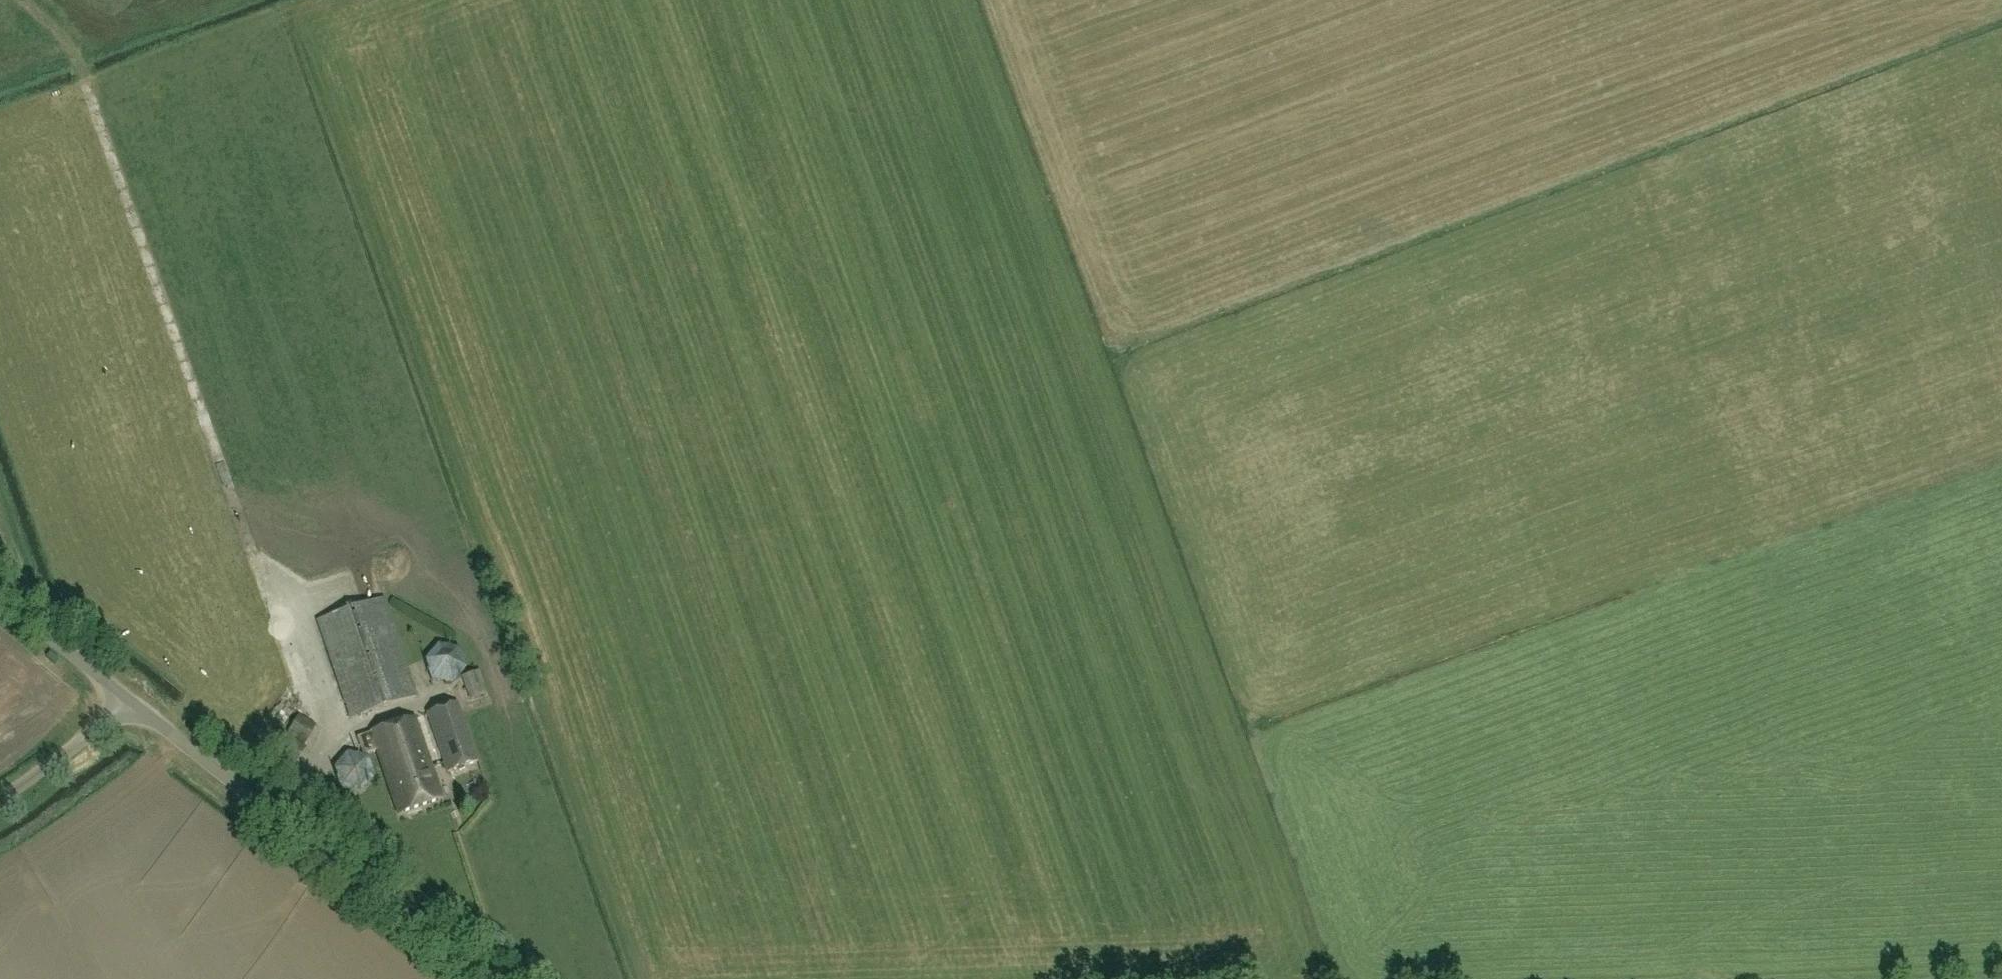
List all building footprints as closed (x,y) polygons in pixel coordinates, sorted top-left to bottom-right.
[(384,599),(317,622),(350,719),(417,696),(384,599)] [(425,661),(432,682),(452,684),(465,668),(456,648),(438,645),(425,661)] [(463,677),(470,701),(487,696),(479,671),(463,677)] [(457,705),(428,714),(448,774),(477,764),(457,705)] [(299,716),(288,734),(305,744),(317,725),(299,716)] [(355,738),(360,756),(378,751),(397,814),(441,800),(416,719),(355,738)] [(274,755),(294,768),(307,748),(286,734),(274,755)] [(368,758),(360,756),(348,753),(332,768),(339,788),(360,792),(375,777),(368,758)]
